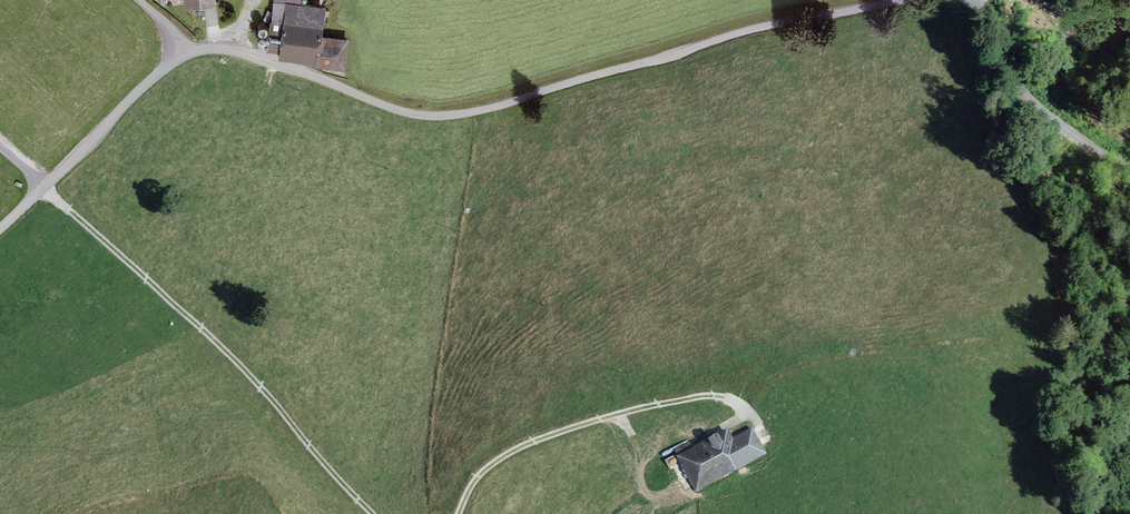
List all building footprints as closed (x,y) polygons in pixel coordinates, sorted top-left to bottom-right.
[(300,0),(272,0),(270,20),(282,22),(278,58),(315,62),(314,67),(346,70),(349,39),(321,36),(324,7),(300,4),(300,0)] [(675,459),(696,496),(767,456),(752,430),(733,441),(727,430),(675,459)]
